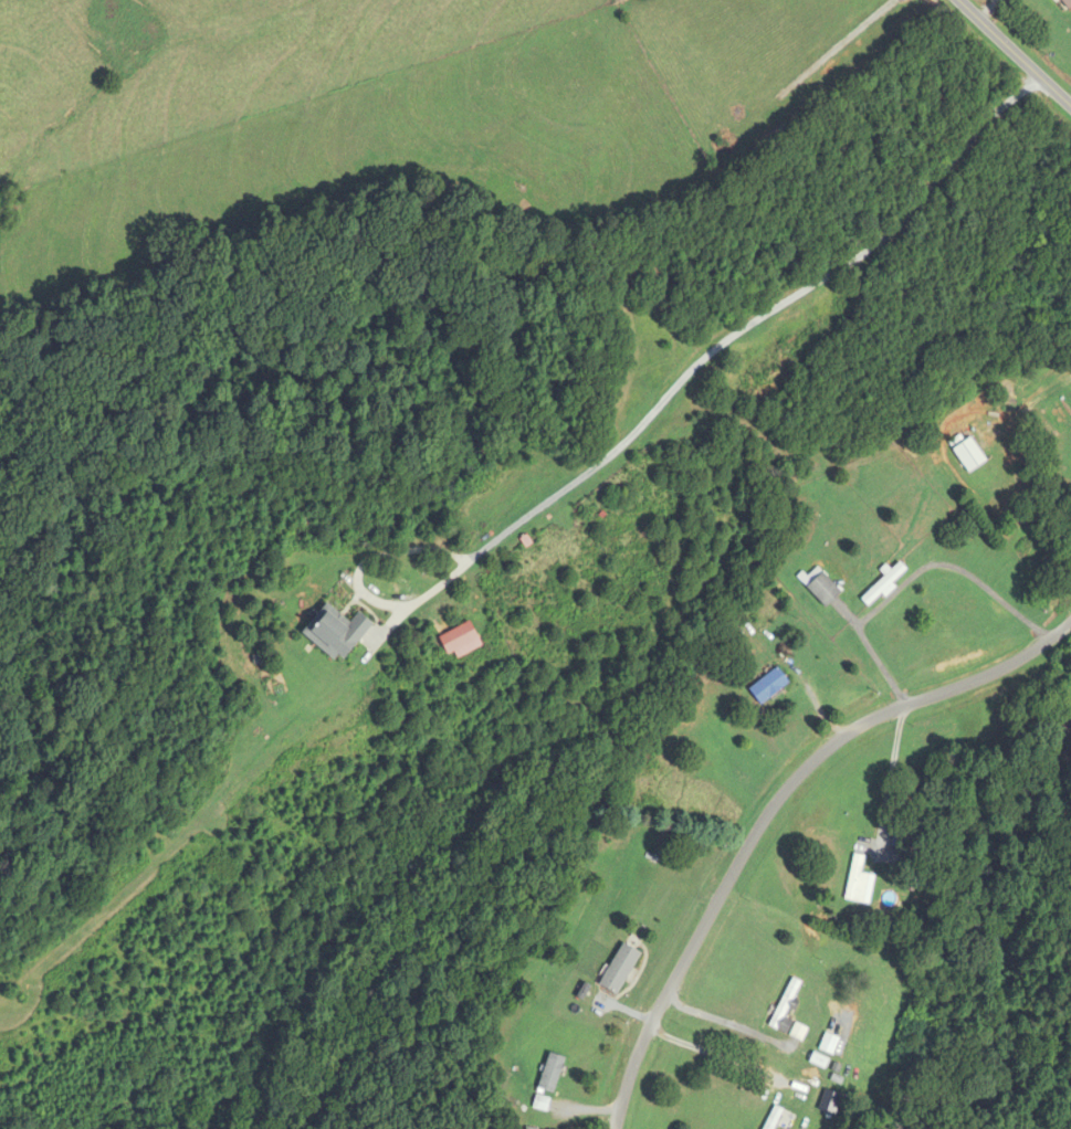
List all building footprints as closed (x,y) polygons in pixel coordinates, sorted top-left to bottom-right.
[(1068,11),(1070,9),(1070,0),(1059,0),(1068,11)] [(986,462),(970,438),(952,449),(968,473),(986,462)] [(776,551),(779,537),(765,534),(762,548),(776,551)] [(870,609),(908,572),(898,562),(860,600),(870,609)] [(841,592),(816,568),(802,583),(827,606),(841,592)] [(447,656),(478,638),(468,621),(437,639),(447,656)] [(748,689),(760,705),(788,684),(777,668),(748,689)] [(862,856),(852,855),(845,900),(855,901),(862,856)] [(640,954),(622,943),(598,985),(616,996),(640,954)] [(801,982),(790,977),(768,1027),(785,1035),(792,1021),(785,1018),(801,982)] [(818,1050),(831,1055),(838,1039),(825,1033),(818,1050)] [(565,1059),(550,1053),(536,1089),(551,1096),(565,1059)] [(531,1108),(544,1113),(548,1101),(536,1097),(531,1108)] [(781,1114),(771,1109),(763,1128),(775,1128),(781,1114)]
